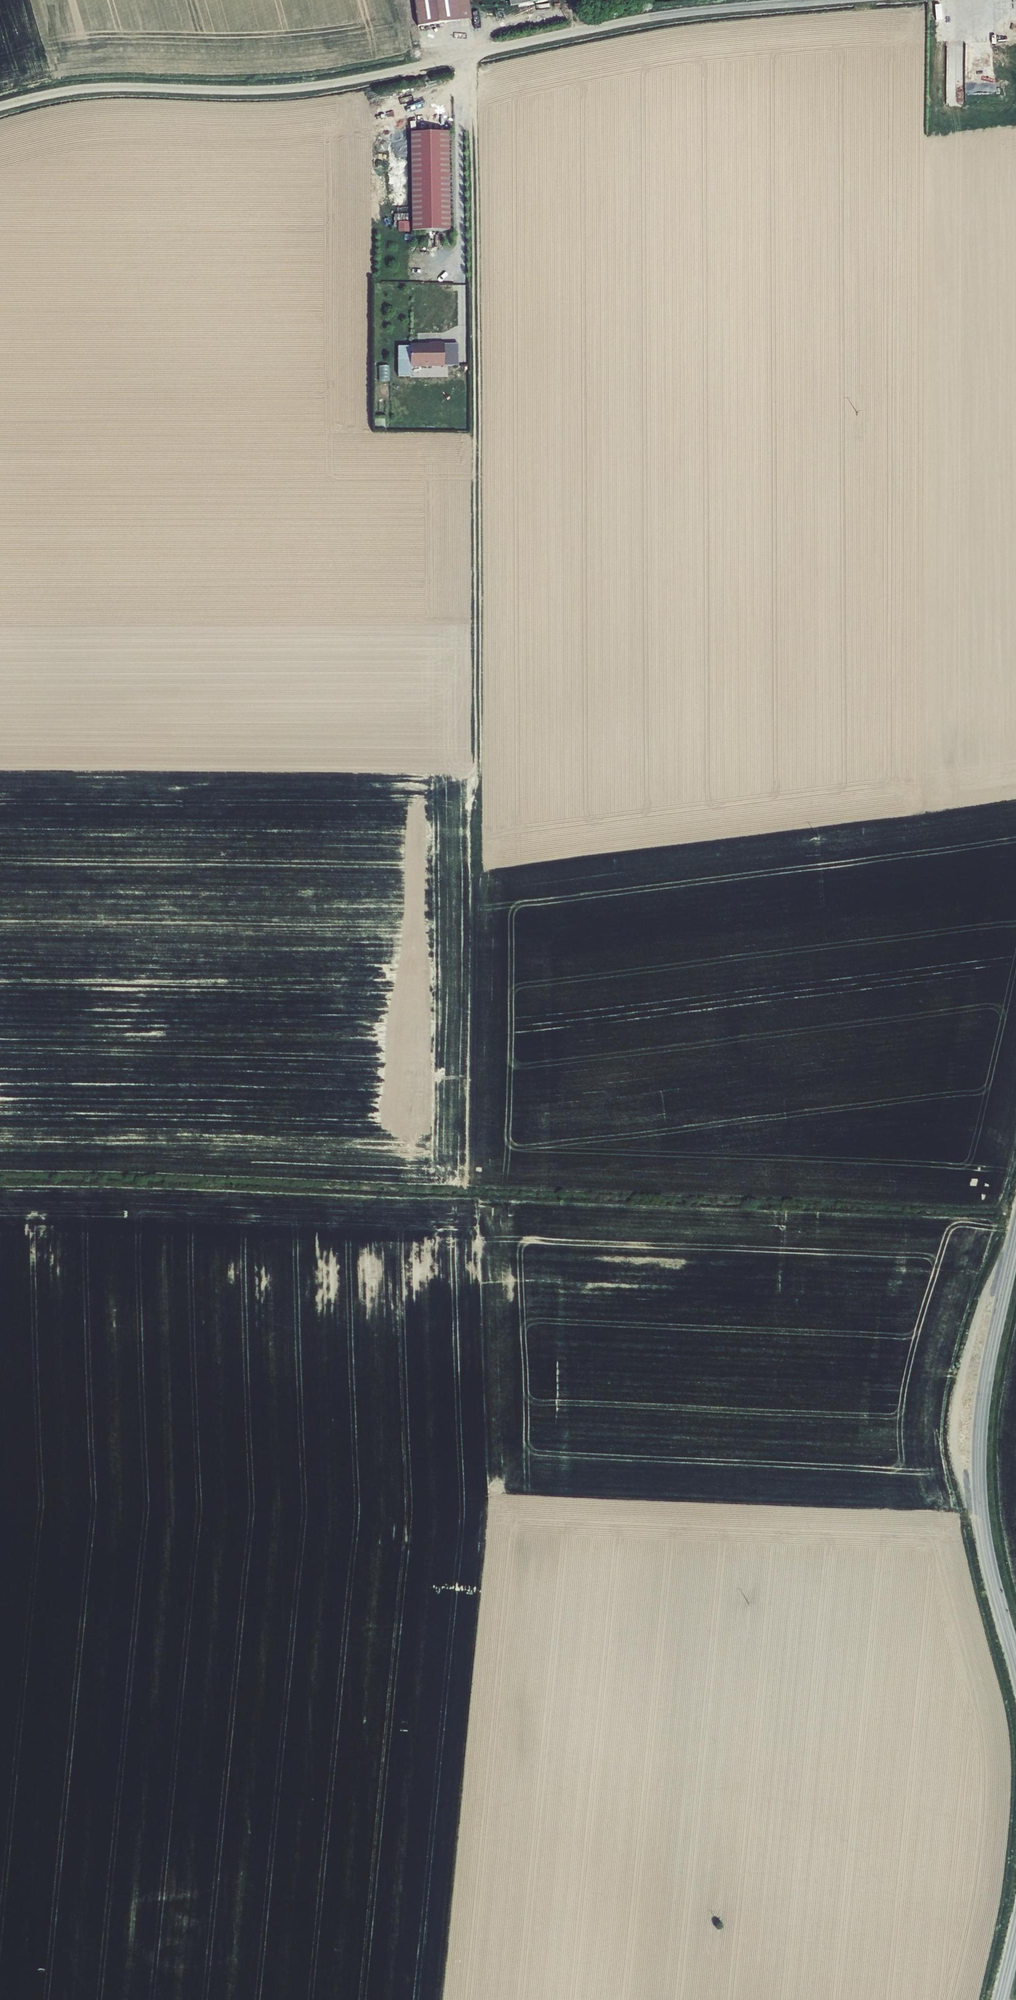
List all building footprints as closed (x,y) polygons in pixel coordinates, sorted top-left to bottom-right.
[(457,0),(415,0),(419,26),(460,20),(457,0)] [(460,20),(473,19),(470,0),(457,0),(460,20)] [(449,131),(411,132),(412,232),(450,231),(449,131)] [(409,222),(398,222),(398,232),(409,232),(409,222)] [(429,344),(410,344),(410,346),(410,367),(411,367),(445,367),(445,366),(459,366),(459,344),(444,344),(444,343),(429,343),(429,344)] [(411,377),(411,367),(410,367),(410,346),(398,346),(398,377),(411,377)] [(385,417),(374,417),(374,432),(386,431),(385,417)]
